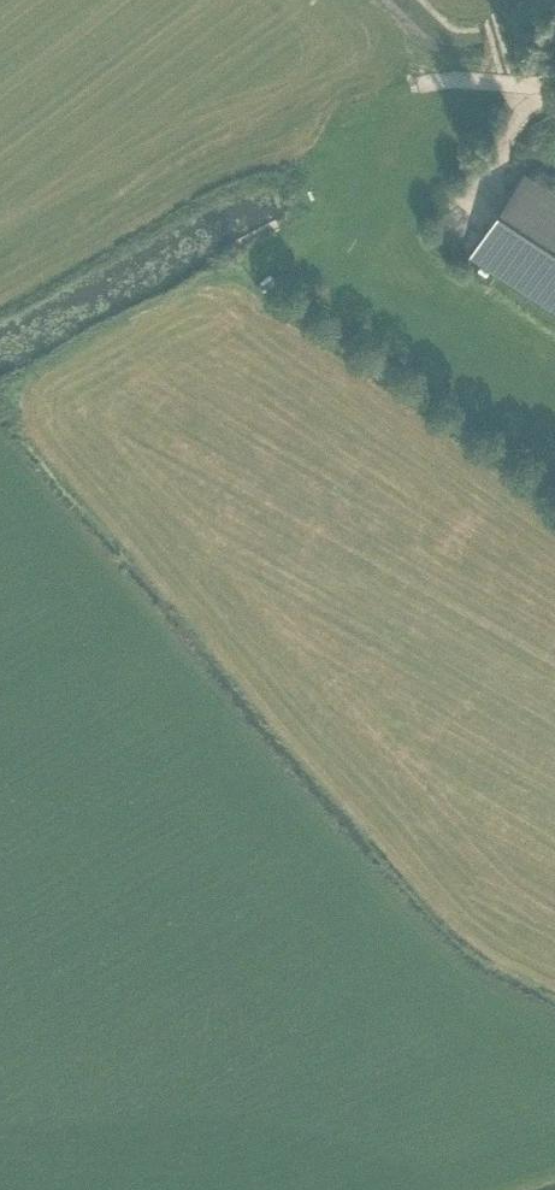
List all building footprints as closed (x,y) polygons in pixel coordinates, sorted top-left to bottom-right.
[(471,255),(554,310),(554,192),(524,172),(471,255)]
